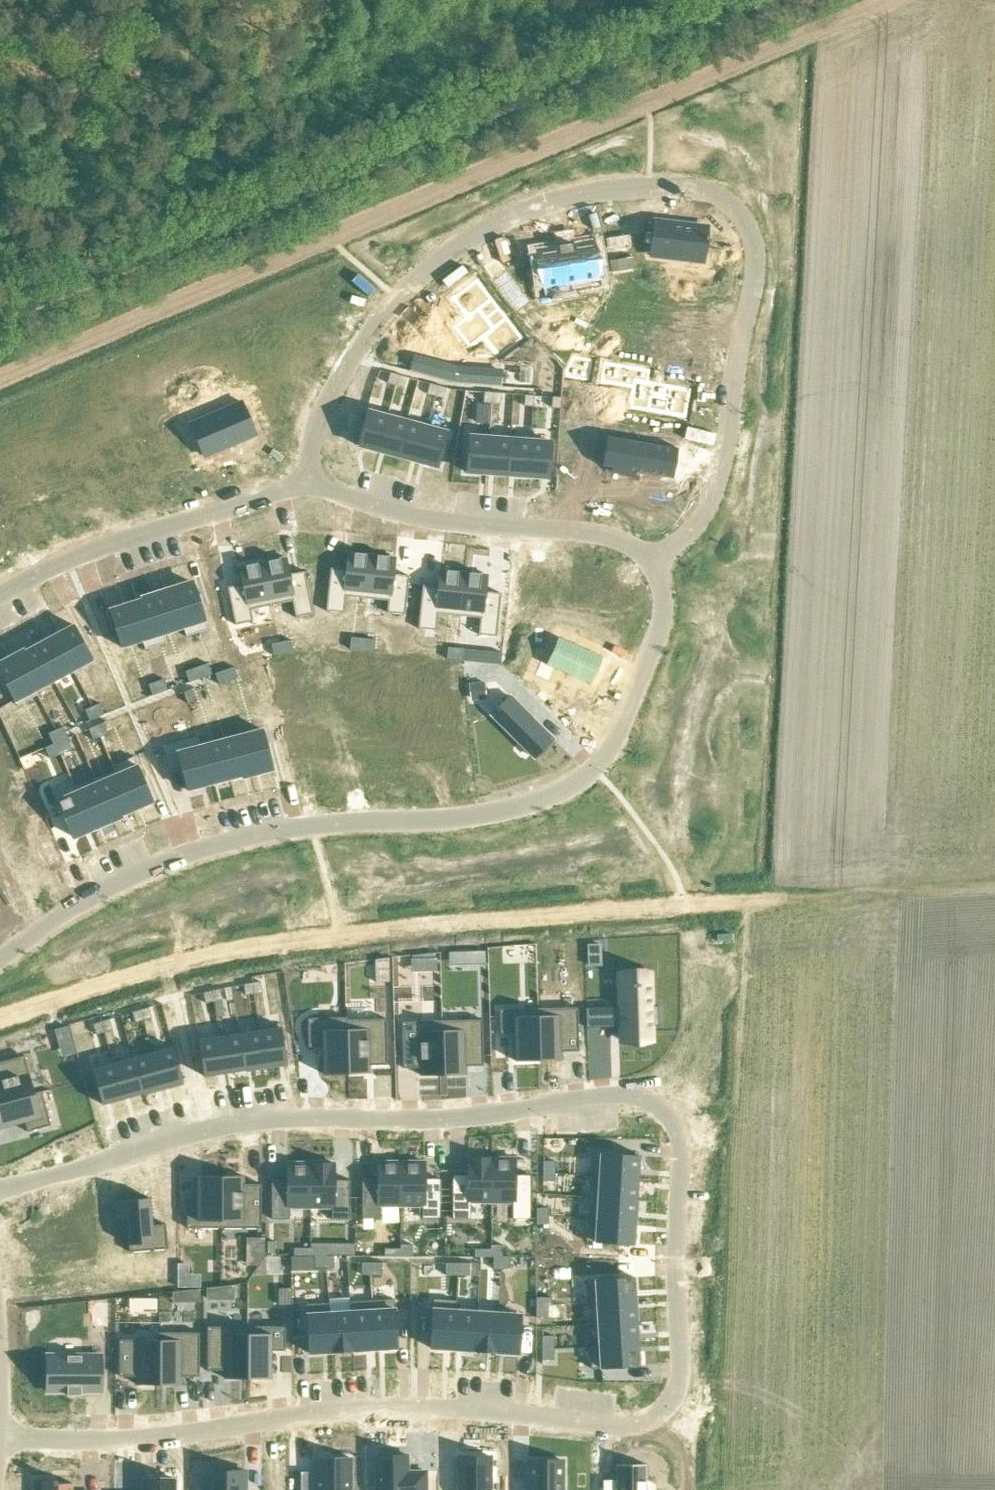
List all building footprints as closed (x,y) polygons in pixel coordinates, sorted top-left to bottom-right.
[(652,223),(647,258),(700,267),(706,232),(652,223)] [(558,248),(537,251),(543,287),(545,287),(546,295),(570,291),(568,283),(598,278),(592,242),(571,245),(571,243),(557,245),(558,248)] [(511,303),(522,294),(506,273),(494,282),(511,303)] [(480,335),(495,356),(521,337),(476,277),(451,296),(465,315),(452,324),(468,345),(480,335)] [(455,383),(456,368),(414,357),(410,372),(454,383),(455,383)] [(588,380),(591,361),(573,357),(566,370),(566,376),(588,380)] [(685,418),(690,390),(647,383),(649,371),(603,363),(600,382),(633,388),(630,408),(685,418)] [(475,370),(474,385),(499,387),(501,372),(475,370)] [(390,373),(387,384),(395,386),(398,375),(390,373)] [(398,375),(395,386),(403,388),(406,378),(398,375)] [(429,384),(426,394),(434,397),(437,386),(429,384)] [(437,386),(434,397),(443,399),(446,388),(437,386)] [(484,392),(483,403),(491,404),(492,393),(484,392)] [(492,393),(491,404),(500,404),(501,394),(492,393)] [(524,395),(523,406),(532,407),(533,396),(524,395)] [(552,398),(551,408),(559,409),(560,398),(552,398)] [(226,448),(255,435),(241,402),(202,419),(191,424),(194,433),(199,444),(204,457),(226,448)] [(357,446),(377,451),(387,416),(366,411),(357,446)] [(377,451),(397,457),(407,422),(387,416),(377,451)] [(397,457),(417,462),(426,427),(407,422),(397,457)] [(426,427),(417,462),(438,468),(447,433),(426,427)] [(465,473),(486,474),(489,438),(467,436),(465,473)] [(486,474),(507,476),(509,439),(489,438),(486,474)] [(671,479),(677,449),(615,438),(609,474),(627,477),(628,471),(671,479)] [(507,476),(527,477),(529,441),(509,439),(507,476)] [(529,441),(527,477),(549,479),(551,442),(529,441)] [(366,599),(371,555),(347,553),(345,569),(330,568),(326,607),(344,609),(345,597),(366,599)] [(395,558),(371,555),(366,599),(387,601),(386,613),(404,615),(408,576),(393,574),(395,558)] [(285,558),(262,563),(271,606),(292,601),(294,613),(312,610),(304,571),(289,574),(285,558)] [(271,606),(262,563),(239,567),(242,584),(227,587),(234,625),(252,622),(250,610),(271,606)] [(458,616),(463,572),(439,570),(437,587),(422,585),(418,624),(436,626),(437,614),(458,616)] [(487,575),(463,572),(458,616),(479,618),(478,630),(496,632),(500,593),(485,592),(487,575)] [(596,615),(612,617),(613,608),(616,581),(566,575),(562,611),(596,615)] [(183,628),(185,637),(208,630),(193,583),(171,590),(183,628)] [(163,634),(183,628),(171,590),(151,597),(163,634)] [(166,643),(163,634),(151,597),(130,603),(142,641),(145,650),(166,643)] [(121,648),(142,641),(130,603),(109,610),(121,648)] [(72,670),(72,671),(74,675),(94,664),(73,625),(53,636),(72,670)] [(53,636),(34,646),(53,681),(72,671),(72,670),(53,636)] [(350,637),(349,649),(361,651),(362,639),(350,637)] [(362,639),(361,651),(373,652),(374,640),(362,639)] [(290,640),(278,643),(281,654),(293,652),(290,640)] [(278,643),(270,644),(273,656),(281,654),(278,643)] [(34,691),(53,681),(34,646),(15,656),(34,691)] [(447,647),(446,659),(454,660),(455,648),(447,647)] [(455,648),(454,660),(462,661),(463,649),(455,648)] [(502,652),(463,649),(462,661),(500,665),(502,652)] [(554,649),(543,677),(532,673),(527,686),(553,696),(558,683),(588,695),(599,667),(554,649)] [(15,656),(0,665),(0,676),(16,706),(37,695),(34,691),(15,656)] [(207,663),(196,667),(200,679),(211,675),(207,663)] [(196,667),(184,671),(188,683),(200,679),(196,667)] [(233,667),(224,670),(228,682),(237,678),(233,667)] [(224,670),(214,673),(218,685),(228,682),(224,670)] [(163,679),(155,682),(160,693),(167,691),(163,679)] [(155,682),(148,685),(152,696),(160,693),(155,682)] [(484,683),(469,685),(470,696),(485,694),(484,683)] [(191,690),(183,692),(187,704),(195,701),(191,690)] [(490,714),(533,758),(552,739),(508,696),(490,714)] [(99,703),(92,707),(97,718),(104,715),(99,703)] [(92,707),(84,710),(89,721),(97,718),(92,707)] [(103,723),(95,726),(100,737),(107,734),(103,723)] [(95,726),(88,729),(93,741),(100,737),(95,726)] [(63,727),(55,730),(60,741),(63,740),(67,739),(68,738),(63,727)] [(55,730),(48,733),(53,745),(56,743),(59,742),(60,741),(55,730)] [(240,736),(250,774),(272,768),(262,730),(240,736)] [(315,760),(318,783),(342,781),(337,732),(300,736),(303,762),(315,760)] [(229,779),(250,774),(240,736),(219,741),(229,779)] [(186,790),(208,785),(198,747),(199,746),(196,737),(162,746),(168,769),(180,766),(186,790)] [(59,742),(56,743),(60,755),(68,751),(63,740),(60,741),(59,742)] [(208,785),(229,779),(219,741),(199,746),(198,747),(208,785)] [(53,745),(48,746),(53,758),(60,755),(56,743),(53,745)] [(114,770),(132,811),(152,802),(133,757),(112,766),(114,770)] [(112,819),(132,811),(114,770),(94,779),(112,819)] [(92,828),(112,819),(94,779),(75,787),(74,787),(92,828)] [(71,837),(92,828),(74,787),(75,787),(73,783),(52,792),(71,837)] [(601,944),(587,945),(588,968),(601,968),(601,944)] [(535,946),(501,948),(502,960),(535,959),(535,946)] [(485,964),(485,951),(448,953),(449,966),(485,964)] [(375,982),(389,982),(388,958),(374,960),(375,982)] [(411,972),(435,971),(435,958),(410,959),(411,972)] [(260,982),(252,983),(253,994),(262,993),(260,982)] [(252,983),(243,984),(245,995),(253,994),(252,983)] [(621,1007),(586,1008),(587,1028),(622,1027),(622,1042),(650,1041),(650,1026),(658,1026),(657,1006),(649,1006),(648,985),(638,985),(638,984),(631,984),(631,985),(620,986),(621,1007)] [(219,989),(211,991),(213,1002),(222,1000),(219,989)] [(211,991),(202,993),(205,1004),(213,1002),(211,991)] [(148,1007),(140,1010),(143,1020),(151,1018),(148,1007)] [(537,1009),(538,1061),(561,1060),(561,1052),(578,1052),(577,1008),(537,1009)] [(515,1061),(538,1061),(537,1009),(499,1009),(499,1034),(500,1034),(514,1033),(515,1061)] [(140,1010),(131,1012),(135,1023),(143,1020),(140,1010)] [(323,1075),(346,1074),(344,1020),(346,1020),(346,1017),(306,1019),(307,1048),(322,1047),(323,1075)] [(344,1020),(346,1074),(369,1073),(369,1065),(387,1065),(385,1018),(346,1020),(344,1020)] [(109,1019),(101,1022),(104,1032),(112,1030),(109,1019)] [(441,1021),(443,1075),(465,1074),(465,1066),(482,1066),(481,1019),(441,1021)] [(420,1076),(443,1075),(441,1021),(401,1022),(402,1068),(420,1068),(420,1076)] [(101,1022),(92,1024),(96,1035),(104,1032),(101,1022)] [(260,1031),(265,1067),(286,1064),(280,1028),(260,1031)] [(260,1031),(239,1034),(244,1070),(265,1067),(260,1031)] [(239,1034),(218,1037),(224,1073),(244,1070),(239,1034)] [(218,1037),(197,1040),(203,1076),(224,1073),(218,1037)] [(162,1088),(182,1082),(173,1047),(152,1053),(162,1088)] [(152,1053),(132,1058),(142,1093),(162,1088),(152,1053)] [(30,1095),(20,1058),(0,1063),(0,1104),(30,1095)] [(132,1058),(112,1064),(121,1099),(142,1093),(132,1058)] [(101,1104),(121,1099),(112,1064),(91,1069),(101,1104)] [(74,1098),(84,1095),(81,1083),(70,1086),(74,1098)] [(0,1104),(0,1128),(20,1122),(23,1133),(46,1126),(37,1093),(30,1095),(0,1104)] [(594,1175),(638,1178),(639,1156),(591,1153),(589,1176),(594,1176),(594,1175)] [(469,1202),(491,1202),(491,1198),(491,1158),(468,1158),(467,1175),(452,1175),(452,1219),(469,1219),(469,1202)] [(491,1198),(491,1202),(512,1202),(512,1219),(530,1219),(530,1175),(514,1175),(514,1158),(491,1158),(491,1198)] [(542,1161),(542,1171),(554,1171),(554,1161),(542,1161)] [(379,1206),(400,1206),(400,1174),(400,1162),(377,1162),(377,1178),(361,1178),(361,1218),(379,1218),(379,1206)] [(400,1174),(400,1206),(421,1206),(421,1218),(439,1218),(439,1179),(424,1179),(424,1162),(400,1162),(400,1174)] [(289,1207),(310,1207),(310,1163),(287,1163),(286,1180),(271,1180),(271,1219),(289,1219),(289,1207)] [(310,1163),(310,1207),(331,1207),(331,1219),(349,1219),(349,1180),(333,1180),(333,1163),(310,1163)] [(542,1178),(542,1181),(554,1182),(554,1178),(554,1171),(542,1171),(542,1178)] [(638,1178),(594,1175),(594,1176),(594,1178),(593,1197),(635,1200),(637,1200),(638,1178)] [(186,1205),(186,1230),(221,1230),(221,1222),(221,1178),(197,1178),(197,1205),(186,1205)] [(221,1178),(221,1222),(260,1223),(260,1186),(242,1186),(242,1178),(221,1178)] [(145,1197),(111,1199),(112,1217),(122,1217),(124,1243),(160,1241),(159,1223),(147,1224),(145,1197)] [(635,1222),(637,1200),(635,1200),(593,1197),(592,1200),(591,1219),(591,1220),(625,1222),(635,1222)] [(536,1208),(536,1216),(548,1216),(548,1208),(536,1208)] [(536,1221),(536,1224),(548,1224),(548,1221),(548,1216),(536,1216),(536,1221)] [(591,1220),(591,1219),(586,1218),(586,1222),(585,1241),(634,1244),(635,1222),(625,1222),(591,1220)] [(398,1257),(412,1257),(412,1245),(400,1244),(400,1249),(398,1249),(398,1257)] [(488,1257),(493,1257),(496,1257),(501,1257),(502,1257),(502,1256),(502,1245),(490,1245),(490,1249),(488,1249),(488,1257)] [(293,1256),(293,1257),(310,1257),(310,1256),(310,1248),(293,1248),(293,1256)] [(310,1256),(310,1257),(313,1257),(324,1257),(326,1257),(326,1256),(326,1248),(310,1248),(310,1256)] [(384,1257),(398,1257),(398,1249),(384,1248),(384,1257)] [(474,1257),(488,1257),(488,1249),(474,1249),(474,1257)] [(324,1257),(324,1269),(331,1269),(334,1269),(334,1256),(326,1256),(326,1257),(324,1257)] [(501,1257),(501,1269),(509,1269),(509,1257),(502,1256),(502,1257),(501,1257)] [(313,1257),(313,1269),(324,1269),(324,1257),(313,1257)] [(493,1257),(493,1269),(496,1269),(501,1269),(501,1257),(496,1257),(493,1257)] [(188,1263),(177,1263),(177,1286),(199,1286),(199,1273),(188,1273),(188,1263)] [(361,1263),(361,1275),(371,1275),(371,1263),(361,1263)] [(371,1263),(371,1275),(375,1275),(382,1275),(382,1263),(375,1263),(371,1263)] [(445,1263),(445,1275),(453,1276),(457,1276),(457,1263),(453,1263),(445,1263)] [(457,1263),(457,1276),(469,1276),(469,1263),(457,1263)] [(159,1292),(172,1291),(176,1290),(176,1287),(176,1271),(157,1273),(159,1292)] [(625,1300),(635,1299),(634,1277),(585,1280),(586,1300),(586,1303),(596,1303),(596,1302),(625,1300)] [(233,1284),(206,1287),(206,1299),(233,1300),(233,1284)] [(200,1302),(200,1288),(171,1292),(171,1302),(200,1302)] [(278,1288),(278,1304),(291,1304),(291,1288),(278,1288)] [(536,1300),(535,1307),(548,1308),(548,1306),(551,1306),(552,1300),(552,1298),(536,1297),(536,1300)] [(128,1312),(156,1312),(156,1298),(128,1298),(128,1312)] [(371,1301),(374,1349),(396,1348),(393,1299),(375,1300),(371,1301)] [(429,1348),(452,1349),(453,1333),(454,1310),(455,1310),(456,1301),(453,1301),(433,1299),(429,1348)] [(635,1300),(635,1299),(625,1300),(596,1302),(596,1303),(597,1322),(597,1324),(633,1322),(636,1322),(635,1300)] [(112,1334),(112,1300),(92,1300),(92,1334),(112,1334)] [(353,1351),(374,1349),(371,1301),(353,1302),(349,1302),(349,1312),(350,1311),(352,1351),(353,1351)] [(308,1353),(330,1352),(328,1313),(329,1313),(328,1303),(305,1305),(308,1353)] [(535,1307),(535,1317),(547,1318),(548,1308),(535,1307)] [(453,1350),(474,1351),(474,1342),(476,1312),(474,1312),(455,1310),(454,1310),(453,1333),(452,1349),(453,1350)] [(331,1352),(352,1351),(350,1311),(349,1312),(331,1313),(329,1313),(328,1313),(330,1352),(331,1352)] [(474,1351),(496,1352),(496,1351),(498,1313),(496,1313),(476,1312),(474,1342),(474,1351)] [(496,1351),(496,1352),(518,1354),(520,1315),(498,1313),(496,1351)] [(638,1343),(636,1322),(633,1322),(597,1324),(598,1343),(599,1345),(599,1346),(638,1344),(638,1343)] [(247,1334),(246,1379),(270,1379),(270,1351),(281,1351),(281,1327),(247,1327),(247,1334)] [(208,1334),(208,1370),(225,1371),(225,1379),(246,1379),(247,1334),(208,1334)] [(542,1343),(542,1348),(554,1348),(554,1343),(554,1336),(542,1336),(542,1343)] [(124,1338),(124,1363),(135,1363),(135,1390),(158,1390),(159,1338),(124,1338)] [(159,1338),(158,1390),(182,1390),(182,1363),(193,1363),(193,1338),(159,1338)] [(599,1346),(599,1345),(589,1346),(590,1369),(639,1366),(638,1344),(599,1346)] [(542,1348),(541,1360),(554,1360),(554,1348),(542,1348)] [(100,1355),(46,1355),(46,1392),(66,1392),(66,1395),(80,1395),(80,1392),(100,1392),(100,1355)] [(376,1489),(426,1489),(425,1472),(407,1472),(407,1455),(375,1456),(376,1489)] [(458,1489),(490,1489),(490,1456),(458,1456),(458,1489)] [(300,1489),(350,1489),(350,1458),(314,1458),(314,1472),(300,1472),(300,1489)] [(562,1461),(528,1461),(528,1489),(562,1489),(562,1461)] [(602,1489),(645,1489),(645,1464),(615,1464),(615,1480),(602,1480),(602,1489)] [(244,1471),(214,1471),(214,1489),(244,1489),(244,1471)] [(174,1479),(163,1479),(159,1479),(143,1479),(143,1489),(174,1489),(174,1479)] [(72,1483),(57,1483),(57,1480),(52,1480),(52,1481),(41,1481),(41,1489),(72,1489),(72,1483)]
